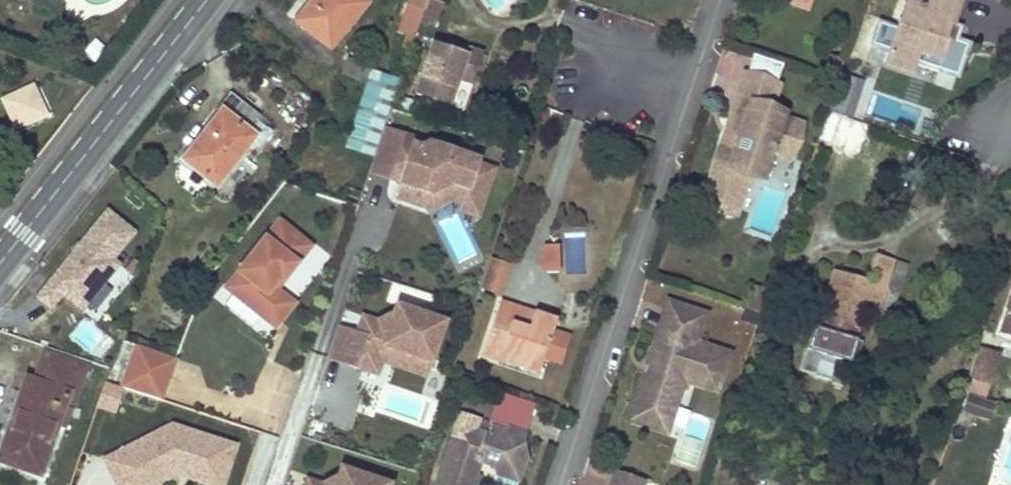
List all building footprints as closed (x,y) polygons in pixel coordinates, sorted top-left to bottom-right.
[(348,25),(367,2),(365,0),(312,0),(296,20),(330,48),(348,25)] [(416,36),(423,14),(428,0),(410,0),(399,31),(416,36)] [(441,0),(428,0),(423,14),(435,18),(441,0)] [(909,65),(916,45),(937,52),(934,62),(953,68),(963,39),(945,33),(956,0),(906,0),(905,2),(902,1),(894,23),(876,16),(869,37),(887,43),(883,57),(909,65)] [(475,80),(485,50),(438,34),(418,90),(451,102),(460,75),(475,80)] [(753,57),(750,70),(781,77),(784,63),(753,57)] [(774,85),(739,74),(700,195),(735,206),(741,187),(745,189),(751,169),(747,168),(754,145),(766,148),(770,149),(780,117),(782,112),(767,108),(774,85)] [(846,79),(841,115),(855,118),(861,82),(846,79)] [(37,86),(12,97),(25,126),(50,116),(37,86)] [(215,185),(234,161),(253,138),(261,144),(273,128),(231,94),(218,109),(223,113),(184,159),(215,185)] [(12,97),(7,99),(20,129),(25,126),(12,97)] [(786,155),(796,122),(780,117),(770,149),(786,155)] [(407,130),(386,123),(381,138),(374,158),(371,166),(392,173),(396,161),(402,163),(406,171),(404,177),(398,192),(429,203),(434,187),(453,178),(469,183),(467,188),(461,204),(479,211),(495,165),(478,159),(479,155),(432,139),(424,143),(405,136),(407,130)] [(432,139),(407,130),(405,136),(424,143),(432,139)] [(358,153),(374,158),(381,138),(365,133),(358,153)] [(747,168),(751,169),(759,171),(766,148),(754,145),(747,168)] [(396,161),(392,173),(404,177),(406,171),(402,163),(396,161)] [(434,187),(429,203),(434,204),(467,188),(469,183),(453,178),(434,187)] [(357,206),(362,194),(347,189),(343,201),(357,206)] [(129,234),(102,212),(33,299),(48,311),(59,298),(78,313),(115,267),(108,261),(129,234)] [(278,222),(225,289),(263,319),(277,302),(270,296),(275,291),(271,288),(279,277),(283,280),(295,265),(291,262),(305,244),(278,222)] [(295,265),(309,247),(305,244),(291,262),(295,265)] [(559,246),(545,247),(546,272),(561,271),(559,246)] [(808,345),(828,352),(848,358),(866,303),(891,312),(907,263),(876,253),(870,268),(876,271),(873,282),(834,269),(808,345)] [(480,288),(501,295),(511,264),(490,257),(480,288)] [(275,291),(283,280),(279,277),(271,288),(275,291)] [(749,287),(741,311),(756,315),(763,292),(749,287)] [(292,305),(275,291),(270,296),(277,302),(263,319),(274,328),(292,305)] [(1008,305),(1009,306),(1001,330),(1010,333),(1010,296),(1008,305)] [(516,305),(499,299),(481,352),(538,371),(544,353),(552,328),(553,324),(530,317),(527,326),(511,321),(516,305)] [(358,333),(339,326),(328,357),(379,375),(383,361),(385,356),(397,361),(401,351),(433,362),(444,332),(427,326),(430,315),(398,304),(395,314),(380,321),(363,316),(358,333)] [(690,341),(696,316),(663,304),(625,428),(641,432),(645,420),(663,425),(678,377),(712,387),(722,356),(701,350),(703,344),(690,341)] [(553,324),(555,318),(516,305),(511,321),(527,326),(530,317),(553,324)] [(447,321),(430,315),(427,326),(444,332),(447,321)] [(561,359),(569,333),(552,328),(544,353),(561,359)] [(171,355),(121,338),(106,382),(125,388),(156,398),(171,355)] [(982,382),(993,350),(978,345),(968,377),(982,382)] [(988,384),(998,352),(993,350),(982,382),(988,384)] [(433,362),(401,351),(397,361),(385,356),(383,361),(429,377),(433,362)] [(807,353),(802,373),(839,382),(844,362),(807,353)] [(39,476),(57,426),(65,429),(86,370),(44,355),(35,381),(19,427),(9,423),(0,449),(0,462),(39,476)] [(176,357),(171,355),(156,398),(161,400),(176,357)] [(968,377),(963,392),(983,399),(988,384),(982,382),(968,377)] [(19,427),(35,381),(25,378),(9,423),(19,427)] [(117,412),(125,388),(106,382),(103,393),(98,406),(117,412)] [(501,392),(493,417),(528,429),(537,404),(501,392)] [(435,484),(477,484),(483,469),(477,467),(481,452),(493,456),(498,457),(502,467),(521,473),(523,472),(529,451),(523,438),(513,435),(509,427),(503,425),(492,422),(489,431),(477,426),(472,429),(449,441),(435,484)] [(105,460),(118,484),(120,484),(146,472),(151,483),(176,470),(223,484),(235,445),(173,425),(105,460)] [(375,478),(342,467),(339,477),(324,484),(308,478),(305,484),(372,484),(375,478)] [(502,467),(499,479),(516,484),(517,484),(521,473),(502,467)] [(120,484),(147,484),(151,483),(146,472),(120,484)] [(637,482),(610,473),(606,484),(636,484),(637,482)]
